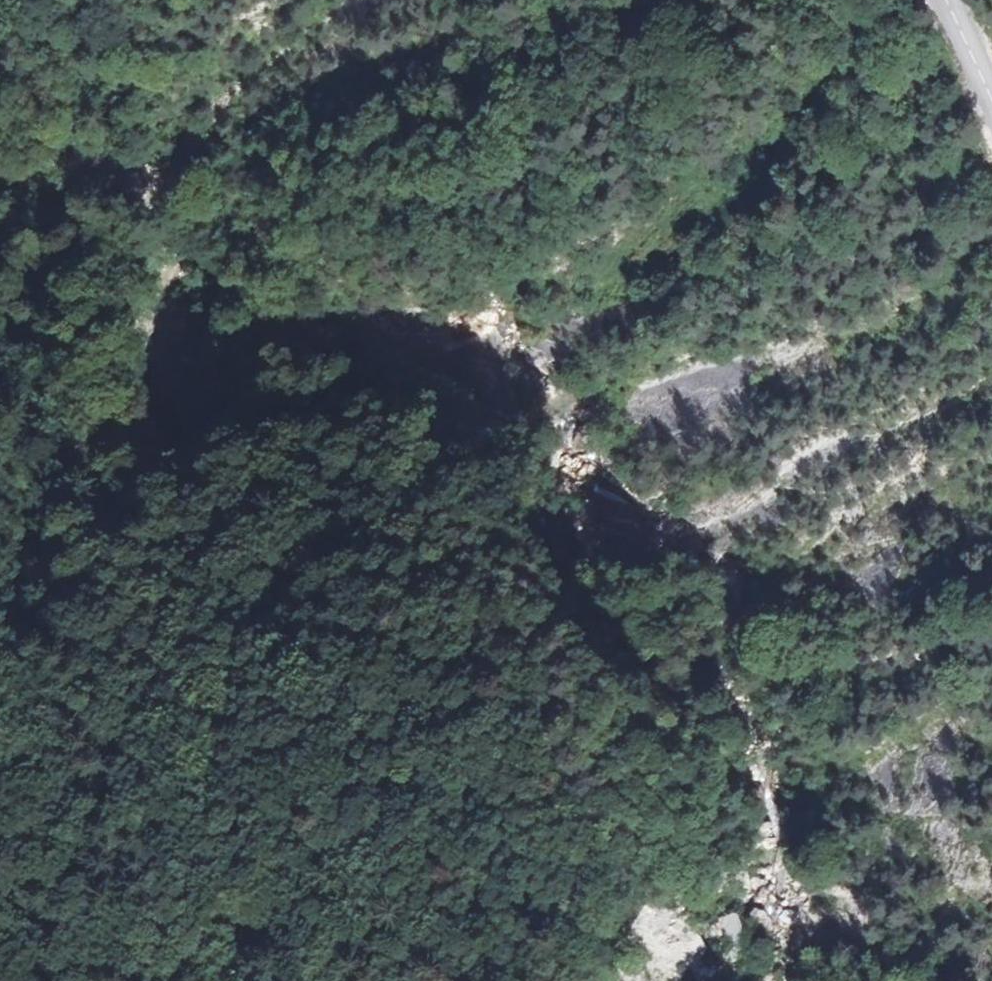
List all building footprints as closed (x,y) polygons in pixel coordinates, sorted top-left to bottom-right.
[(720,913),(723,956),(741,954),(737,911),(720,913)]
